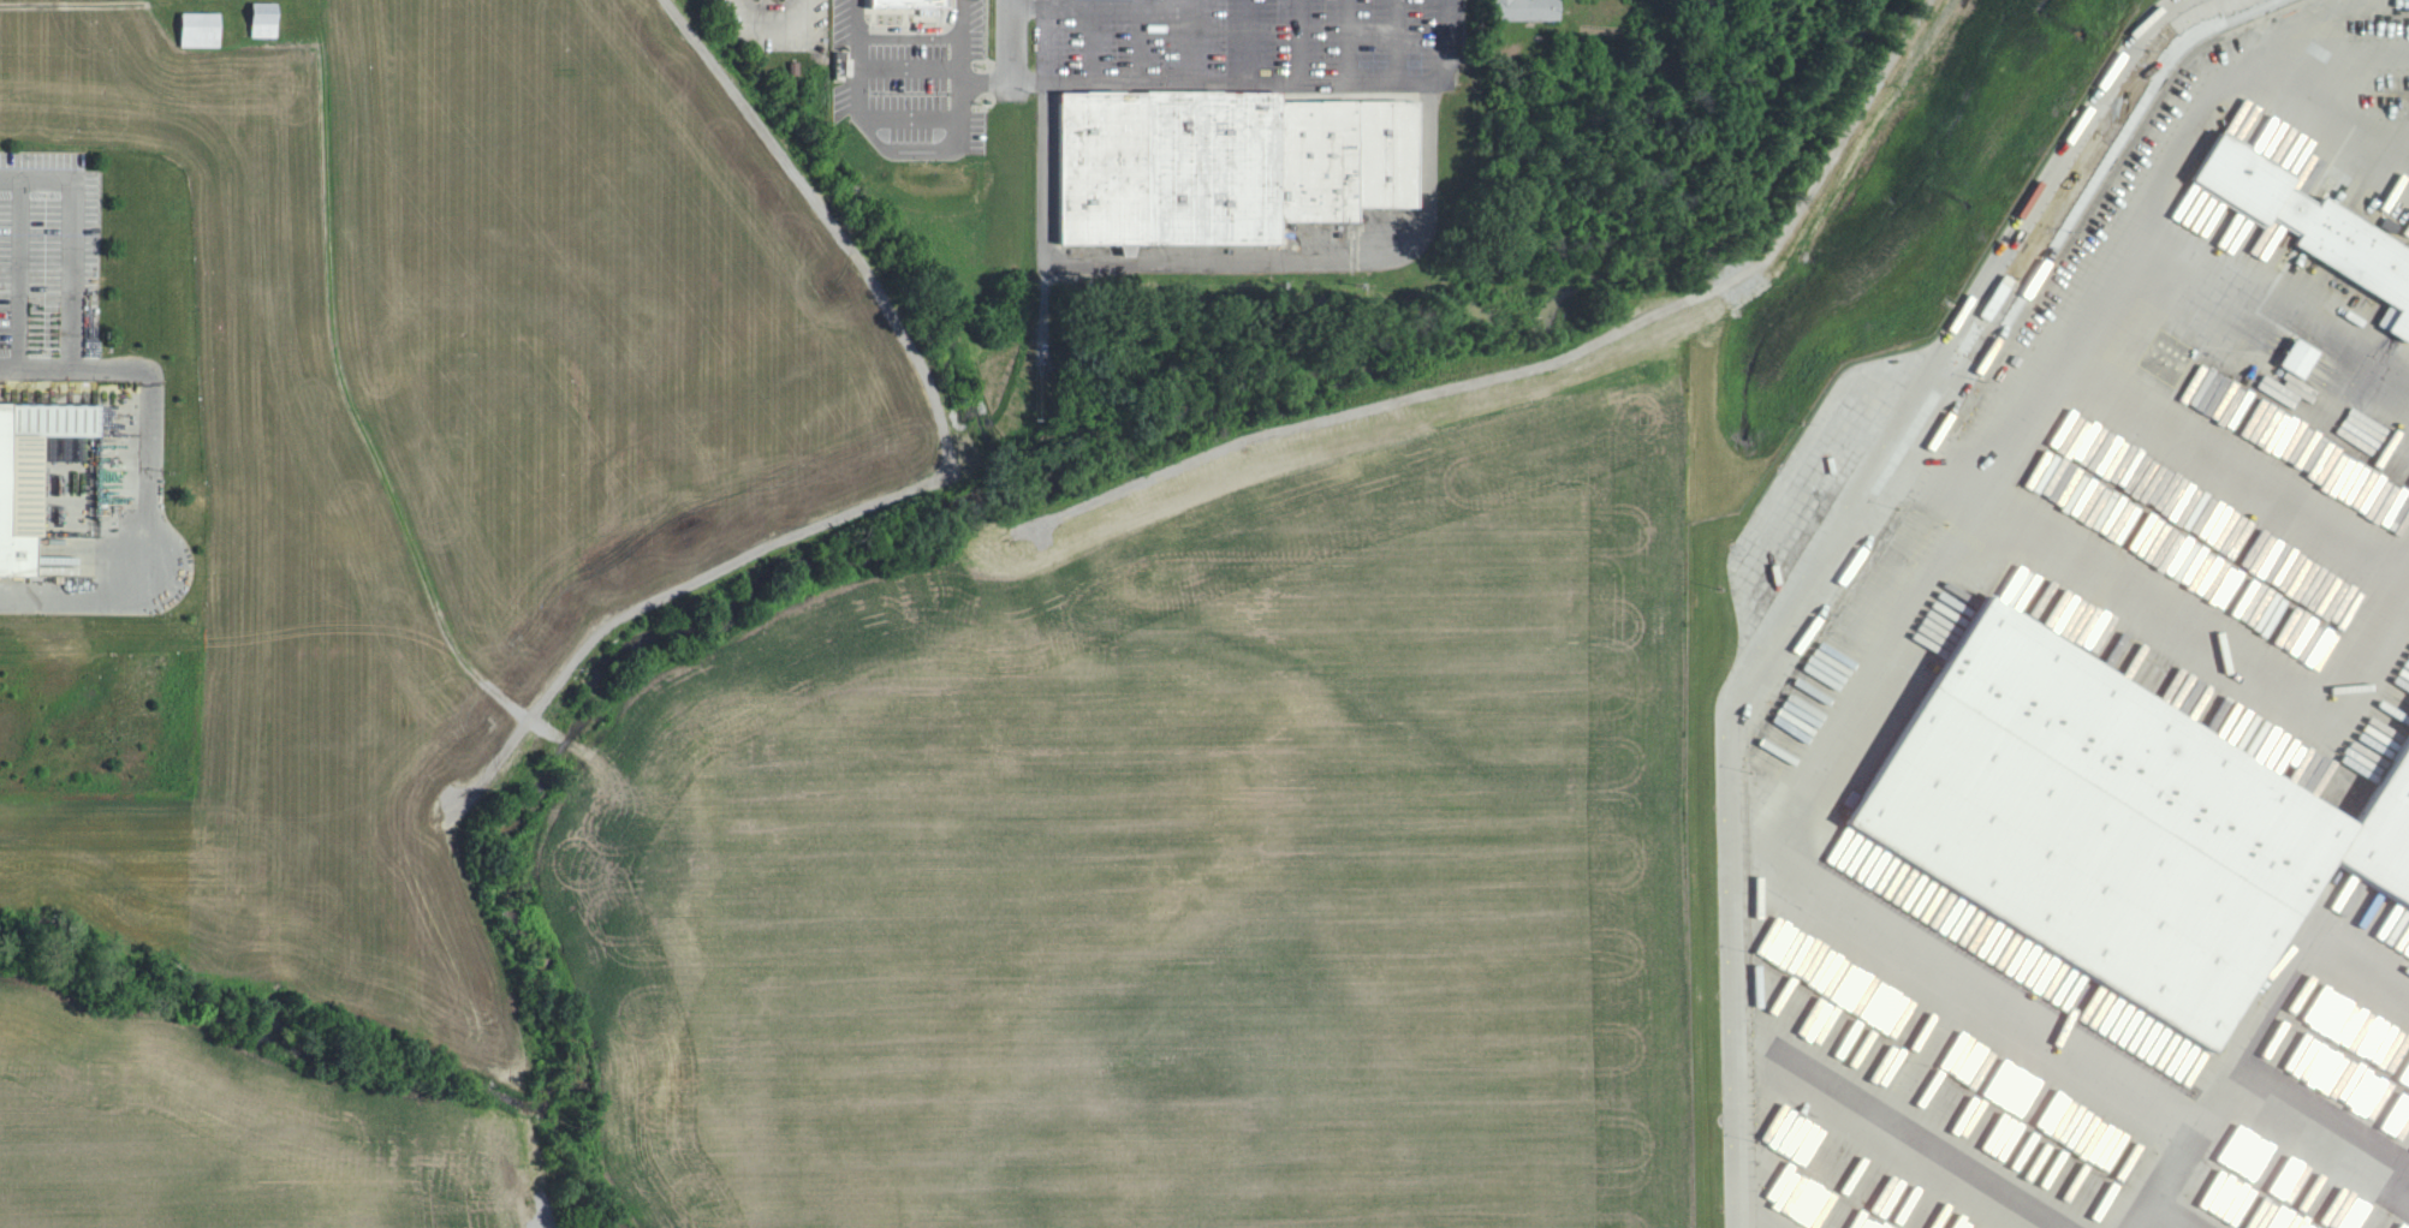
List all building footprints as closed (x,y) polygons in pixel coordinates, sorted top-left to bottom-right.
[(1564,0),(1499,0),(1499,18),(1564,19),(1564,0)] [(281,1),(256,1),(255,36),(280,36),(281,1)] [(224,45),(223,11),(184,11),(185,46),(224,45)] [(1064,242),(1286,243),(1286,220),(1364,220),(1364,206),(1423,206),(1423,99),(1285,99),(1285,90),(1064,90),(1064,242)] [(2328,197),(2325,202),(2297,187),(2304,174),(2226,130),(2196,183),(2272,226),(2277,218),(2305,234),(2298,245),(2396,300),(2383,324),(2408,339),(2408,243),(2328,197)] [(2309,378),(2325,349),(2300,336),(2284,365),(2309,378)] [(38,567),(0,567),(0,389),(12,389),(11,518),(38,518),(38,567)] [(2362,805),(2408,729),(2408,889),(2336,843),(2218,1032),(1850,804),(1992,576),(2362,805)]
